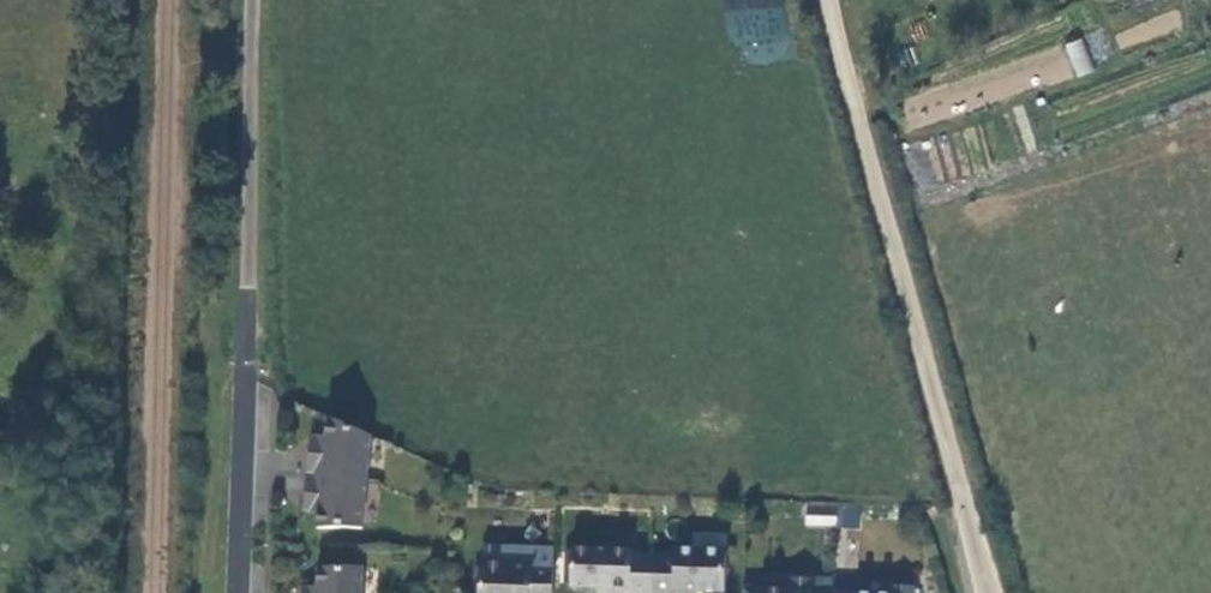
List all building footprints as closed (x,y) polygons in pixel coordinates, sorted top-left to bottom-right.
[(1101,30),(1086,35),(1094,60),(1109,55),(1101,30)] [(1065,41),(1073,77),(1091,73),(1082,37),(1065,41)] [(312,454),(310,475),(370,481),(375,438),(331,419),(329,438),(327,456),(312,454)] [(329,438),(314,436),(312,454),(327,456),(329,438)] [(370,481),(310,475),(308,495),(323,496),(321,514),(319,529),(365,530),(370,481)] [(308,495),(306,513),(321,514),(323,496),(308,495)] [(631,551),(571,549),(570,588),(606,589),(606,592),(651,592),(653,556),(631,555),(631,551)] [(674,557),(653,556),(651,592),(674,592),(716,592),(724,592),(725,551),(674,550),(674,557)] [(508,565),(479,564),(478,592),(551,592),(552,567),(530,567),(531,553),(509,553),(508,565)] [(320,569),(319,588),(319,592),(363,592),(364,568),(320,569)] [(789,591),(760,590),(760,592),(832,592),(833,581),(811,580),(789,579),(789,591)]
